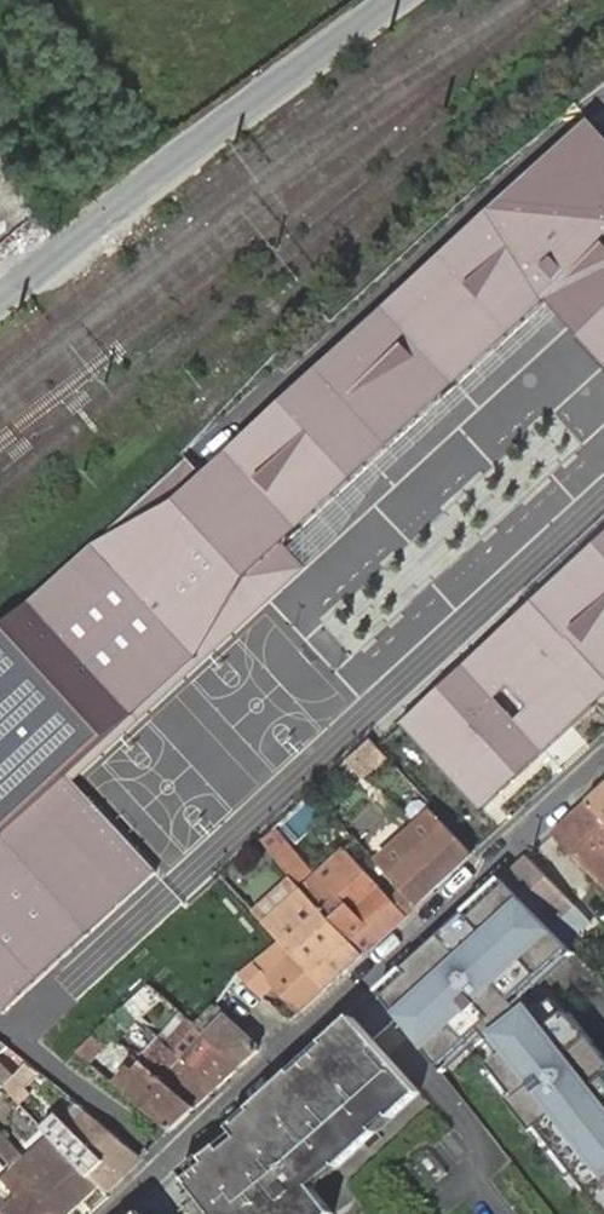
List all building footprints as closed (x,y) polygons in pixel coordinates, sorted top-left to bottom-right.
[(2,1013),(157,869),(73,778),(307,565),(284,542),(550,299),(603,359),(603,134),(587,115),(489,206),(384,305),(225,449),(171,496),(0,637),(0,1011),(2,1013)] [(399,723),(483,812),(545,754),(603,698),(603,531),(399,723)] [(389,759),(372,740),(348,762),(365,780),(389,759)] [(603,816),(603,786),(589,800),(603,816)] [(553,833),(603,887),(603,816),(589,800),(553,833)] [(417,906),(473,854),(436,813),(379,864),(417,906)] [(305,868),(273,830),(262,840),(298,884),(302,890),(363,955),(406,915),(354,858),(319,891),(305,868)] [(527,856),(504,877),(561,936),(585,915),(527,856)] [(583,1032),(555,997),(539,1010),(526,994),(576,952),(561,936),(504,877),(375,989),(442,1071),(487,1034),(503,1053),(491,1063),(498,1071),(491,1077),(571,1176),(574,1173),(590,1192),(583,1198),(596,1213),(603,1213),(603,1057),(583,1032)] [(296,895),(266,923),(281,940),(287,945),(326,988),(363,955),(302,890),(298,884),(291,890),(296,895)] [(326,988),(287,945),(267,963),(265,959),(242,975),(262,994),(276,982),(302,1011),(326,988)] [(217,1007),(172,965),(150,986),(161,997),(182,1014),(190,1021),(196,1026),(205,1017),(217,1007)] [(138,984),(126,996),(130,1000),(142,989),(138,984)] [(161,997),(150,986),(126,1008),(138,1019),(161,997)] [(217,1007),(205,1017),(213,1025),(226,1014),(217,1007)] [(138,1019),(126,1008),(104,1029),(115,1038),(119,1042),(138,1019)] [(170,1045),(190,1021),(182,1014),(161,1038),(164,1040),(170,1045)] [(213,1025),(205,1017),(196,1026),(242,1066),(259,1051),(259,1045),(226,1014),(213,1025)] [(313,1186),(353,1152),(422,1093),(356,1017),(290,1073),(229,1126),(233,1130),(181,1174),(215,1213),(332,1213),(335,1211),(313,1186)] [(242,1066),(196,1026),(190,1021),(170,1045),(219,1087),(242,1066)] [(153,1071),(196,1109),(219,1087),(170,1045),(164,1040),(143,1064),(153,1071)] [(137,1057),(131,1053),(127,1058),(132,1063),(137,1057)] [(18,1071),(22,1067),(12,1056),(3,1064),(0,1060),(0,1088),(4,1084),(18,1071)] [(30,1084),(41,1074),(27,1063),(22,1067),(18,1071),(30,1084)] [(119,1086),(132,1096),(149,1076),(137,1065),(119,1086)] [(26,1088),(30,1084),(18,1071),(4,1084),(22,1103),(32,1094),(26,1088)] [(132,1096),(172,1130),(196,1109),(153,1071),(149,1076),(132,1096)] [(105,1192),(123,1176),(104,1155),(73,1130),(58,1114),(44,1127),(56,1139),(64,1149),(98,1184),(105,1192)] [(123,1176),(143,1158),(90,1114),(73,1130),(104,1155),(123,1176)] [(12,1167),(31,1187),(54,1213),(64,1213),(98,1184),(64,1149),(37,1173),(29,1164),(0,1132),(0,1154),(12,1167)] [(56,1139),(29,1164),(37,1173),(64,1149),(56,1139)] [(3,1175),(12,1167),(0,1154),(0,1171),(3,1175)] [(31,1187),(12,1167),(3,1175),(2,1176),(21,1196),(14,1202),(0,1187),(0,1198),(9,1207),(4,1212),(6,1213),(54,1213),(31,1187)] [(4,1212),(9,1207),(0,1198),(0,1213),(6,1213),(4,1212)]
